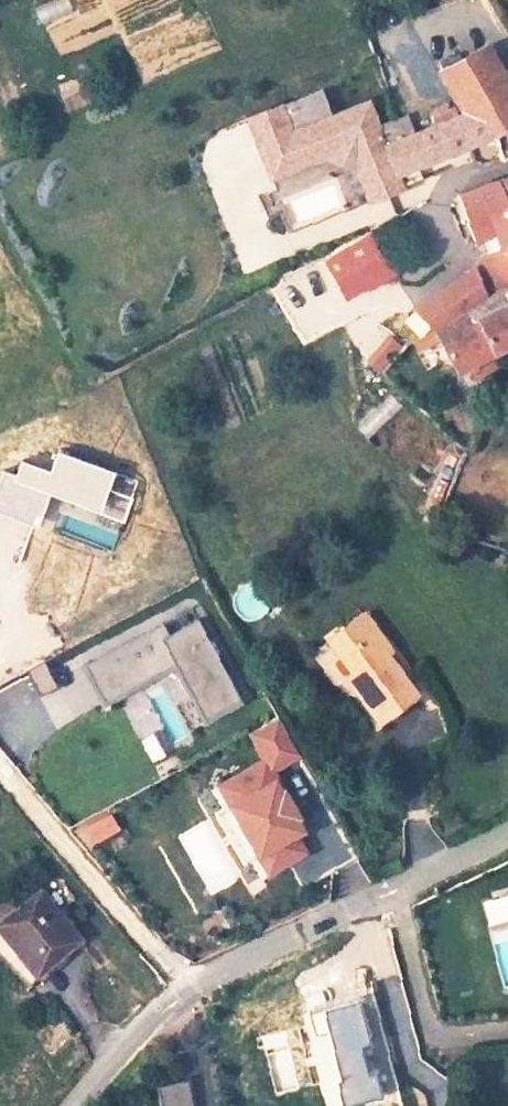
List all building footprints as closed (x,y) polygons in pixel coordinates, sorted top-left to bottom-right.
[(443,70),(465,111),(454,116),(448,105),(433,111),(438,123),(418,132),(411,116),(378,130),(396,174),(470,146),(476,168),(502,162),(507,157),(507,81),(487,46),(443,70)] [(290,134),(331,118),(322,91),(281,106),(290,134)] [(396,174),(378,130),(367,104),(331,118),(290,134),(281,106),(247,119),(270,177),(328,154),(354,166),(368,201),(402,188),(396,174)] [(500,182),(507,199),(507,179),(500,182)] [(500,182),(457,196),(475,242),(483,237),(496,231),(502,247),(487,251),(485,252),(474,268),(474,269),(415,307),(434,330),(459,371),(507,349),(507,199),(500,182)] [(416,219),(409,208),(398,214),(405,226),(416,219)] [(496,231),(483,237),(487,251),(502,247),(496,231)] [(344,298),(392,270),(371,234),(323,261),(344,298)] [(434,330),(415,307),(407,314),(411,318),(412,318),(425,334),(434,330)] [(409,695),(376,646),(381,643),(362,612),(328,633),(351,670),(360,684),(350,690),(370,721),(409,695)] [(103,698),(173,662),(202,716),(240,696),(197,616),(168,631),(162,619),(83,661),(103,698)] [(341,675),(350,690),(360,684),(351,670),(341,675)] [(263,757),(218,782),(229,803),(257,852),(267,870),(303,850),(293,832),(300,828),(294,817),(297,815),(270,767),(298,752),(276,714),(248,730),(263,757)] [(257,852),(229,803),(214,811),(242,860),(257,852)] [(0,914),(0,930),(34,971),(76,936),(35,886),(0,914)] [(190,1079),(158,1084),(162,1105),(195,1105),(190,1079)]
